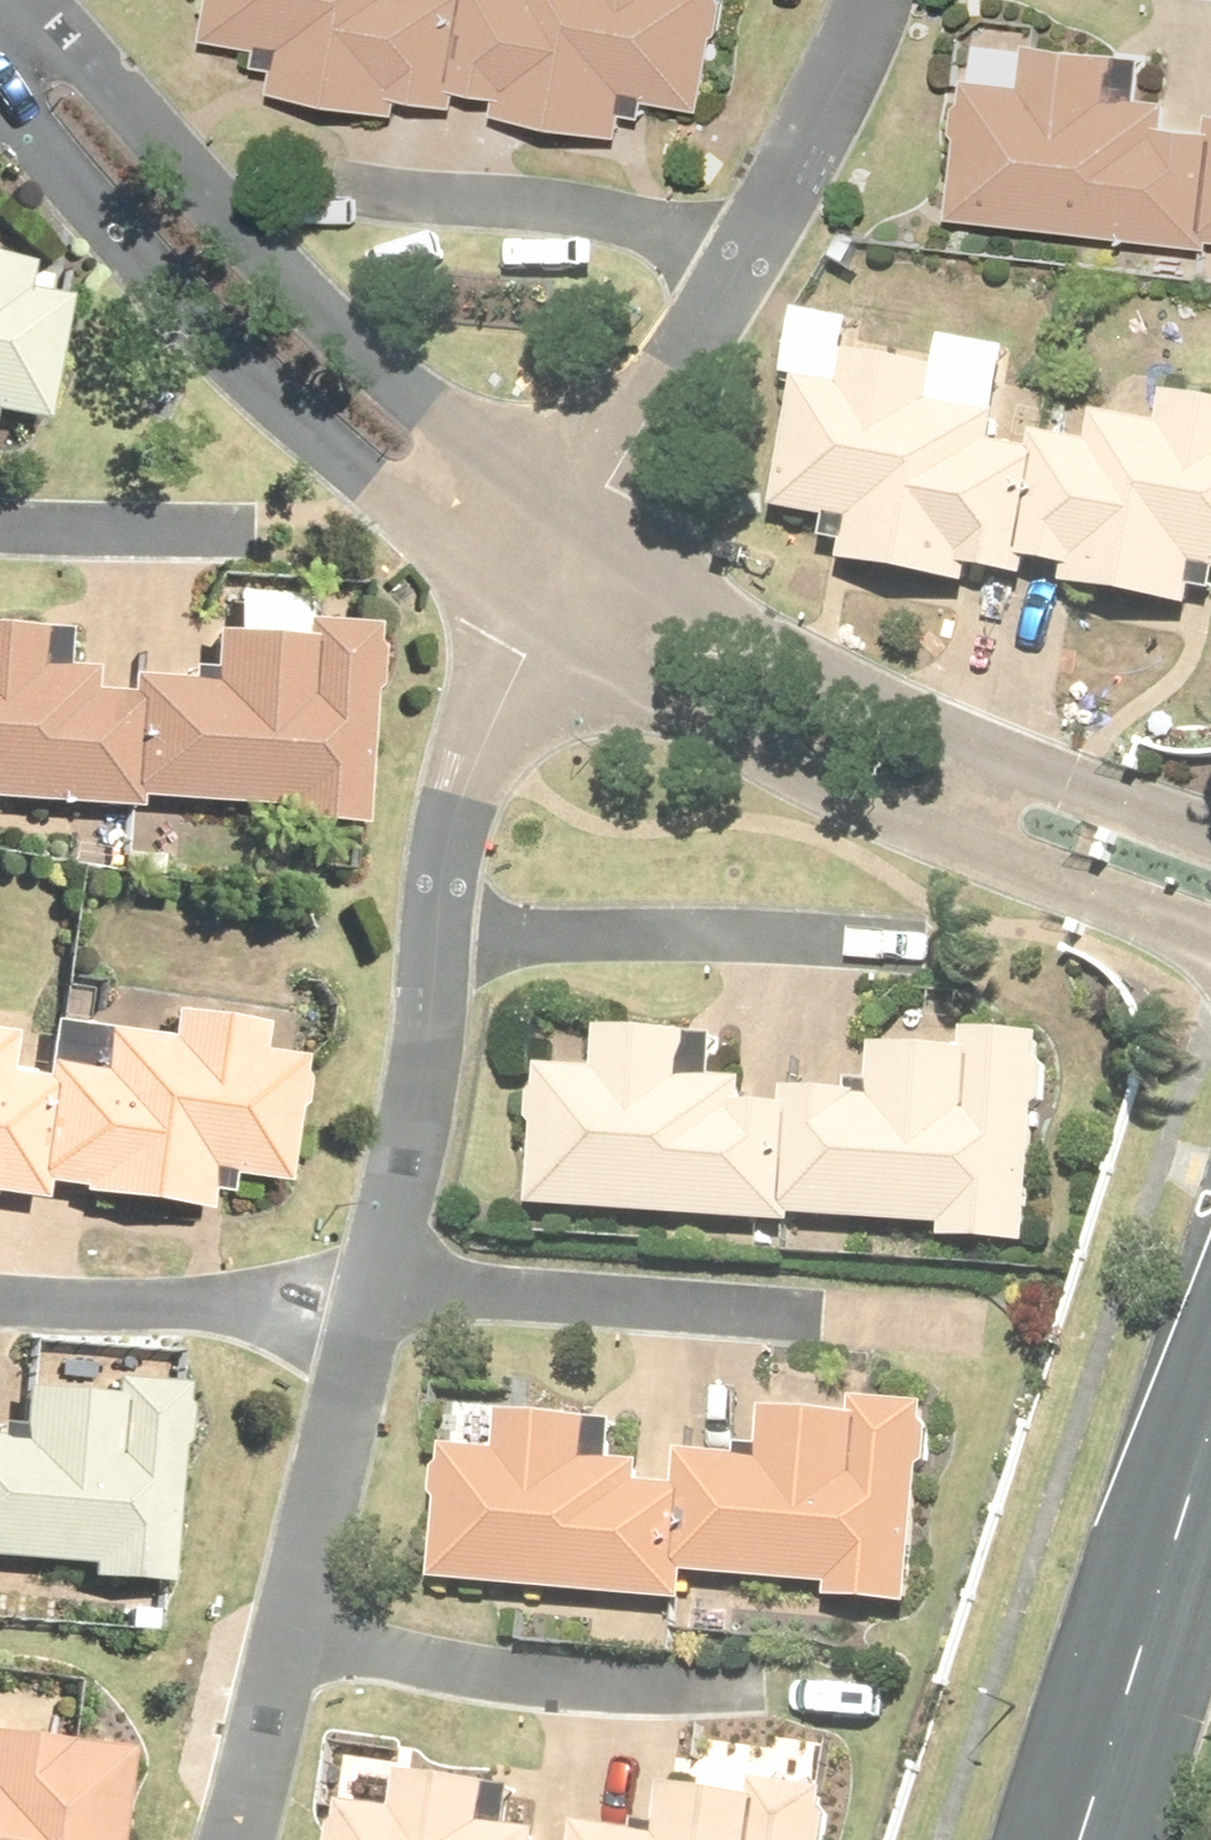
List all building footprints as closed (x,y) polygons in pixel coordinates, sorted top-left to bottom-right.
[(218,41),(265,49),(292,53),(285,96),(404,116),(406,100),(462,110),(465,93),(509,101),(506,119),(631,139),(637,101),(656,105),(715,114),(734,0),(224,0),(218,41)] [(965,218),(1210,253),(1210,130),(1191,127),(1193,111),(1149,104),(1153,72),(1051,57),(1046,90),(985,81),(965,218)] [(45,432),(75,299),(39,291),(45,263),(0,253),(0,422),(45,432)] [(805,384),(784,511),(839,520),(858,523),(851,566),(970,586),(973,570),(1029,580),(1032,563),(1076,571),(1073,589),(1197,609),(1204,571),(1210,573),(1210,404),(1186,400),(1175,397),(1170,428),(1105,417),(1100,446),(1045,437),(1042,453),(1004,447),(1009,417),(938,406),(944,371),(860,358),(854,392),(805,384)] [(128,818),(129,802),(285,817),(283,835),(360,843),(380,642),(309,636),(308,653),(220,644),(215,696),(135,688),(128,707),(92,703),(94,684),(61,681),(65,641),(0,634),(0,805),(128,818)] [(51,1200),(54,1182),(207,1209),(210,1192),(233,1196),(242,1177),(290,1183),(308,1054),(271,1049),(268,1027),(177,1014),(173,1037),(110,1028),(105,1059),(44,1050),(41,1071),(12,1067),(19,1023),(0,1020),(0,1190),(51,1200)] [(606,1074),(549,1070),(547,1096),(540,1095),(539,1126),(545,1126),(541,1212),(803,1227),(803,1221),(953,1230),(952,1243),(1038,1248),(1050,1038),(974,1034),(973,1054),(884,1049),(881,1102),(868,1101),(869,1097),(794,1093),(793,1109),(753,1107),(755,1082),(724,1080),(727,1039),(608,1032),(606,1074)] [(89,1569),(88,1579),(168,1587),(188,1385),(112,1378),(111,1396),(26,1388),(21,1442),(0,1440),(0,1560),(89,1569)] [(507,1454),(453,1450),(452,1471),(444,1470),(442,1503),(449,1504),(443,1586),(693,1604),(695,1578),(839,1588),(838,1603),(920,1609),(930,1471),(938,1472),(941,1428),(935,1428),(937,1407),(864,1402),(863,1419),(774,1413),(771,1462),(689,1456),(686,1489),(650,1486),(651,1467),(596,1463),(599,1423),(510,1417),(507,1454)] [(134,1750),(0,1734),(0,1839),(123,1839),(134,1750)] [(351,1807),(348,1825),(342,1825),(340,1839),(545,1839),(546,1834),(493,1828),(498,1787),(409,1776),(405,1813),(351,1807)] [(837,1815),(832,1814),(835,1793),(764,1784),(762,1800),(672,1789),(666,1839),(643,1837),(644,1834),(585,1826),(583,1839),(834,1839),(837,1815)]
